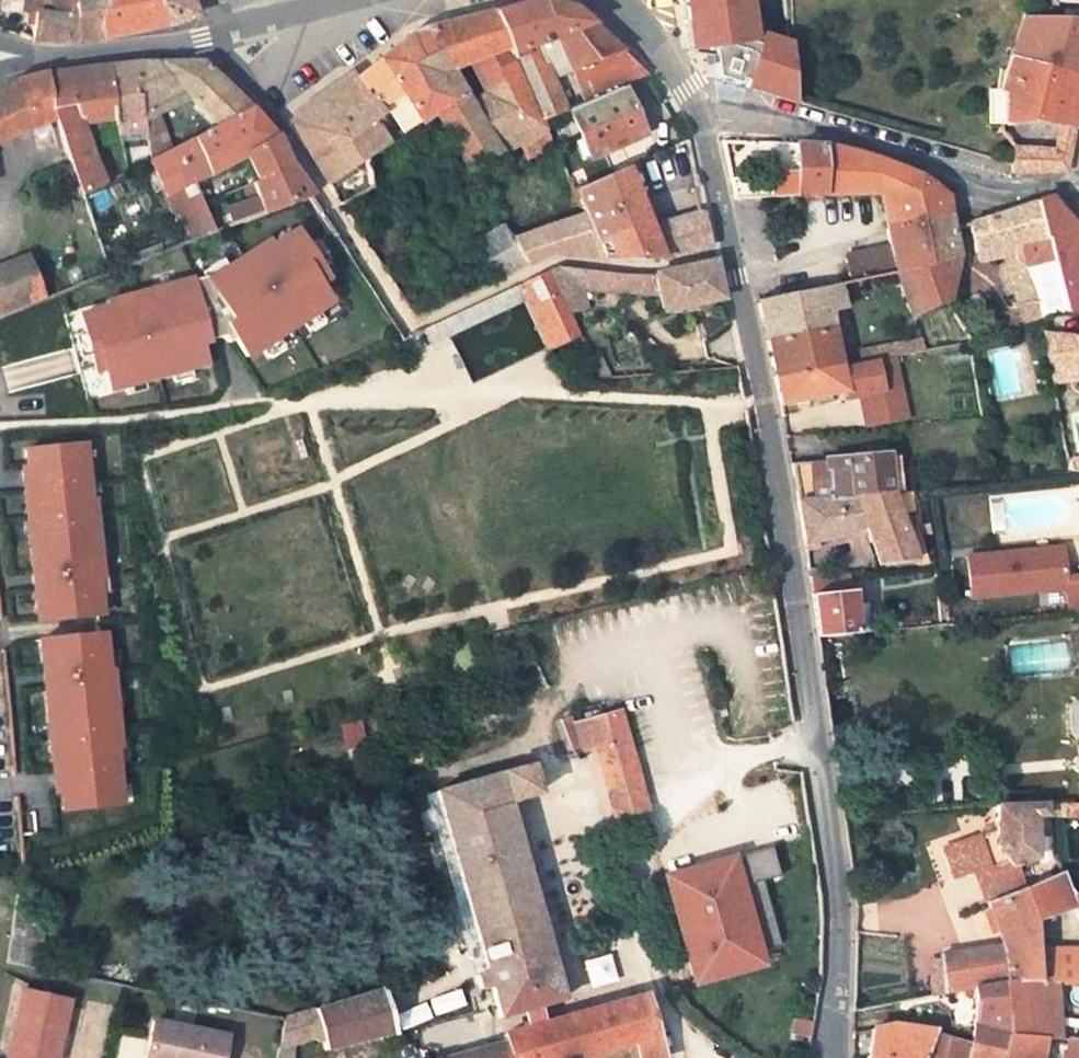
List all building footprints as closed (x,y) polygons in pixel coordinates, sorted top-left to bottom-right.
[(91,30),(89,0),(13,0),(13,6),(25,7),(20,30),(39,34),(58,36),(65,37),(91,30)] [(91,30),(154,14),(149,0),(89,0),(91,30)] [(181,0),(149,0),(154,14),(170,9),(183,5),(181,0)] [(496,28),(484,0),(478,0),(454,6),(408,19),(399,23),(372,43),(413,108),(425,99),(458,158),(490,139),(454,91),(433,63),(455,51),(496,28)] [(551,98),(540,71),(560,62),(551,50),(543,37),(539,29),(578,12),(565,0),(484,0),(496,28),(530,107),(551,98)] [(679,43),(700,45),(703,66),(726,74),(728,70),(734,72),(732,76),(755,84),(781,94),(775,31),(752,24),(749,34),(737,30),(732,0),(674,0),(679,43)] [(737,30),(749,34),(752,24),(745,21),(741,0),(732,0),(737,30)] [(1010,5),(997,48),(1075,67),(1078,52),(1078,8),(1010,5)] [(551,50),(560,62),(609,42),(604,36),(582,16),(578,12),(539,29),(543,37),(551,50)] [(471,80),(454,91),(490,139),(533,113),(530,107),(496,28),(455,51),(471,80)] [(559,95),(615,71),(633,64),(609,42),(560,62),(568,79),(555,84),(559,95)] [(356,146),(413,108),(372,43),(336,70),(330,67),(287,96),(291,104),(280,114),(317,174),(356,146)] [(1075,67),(997,48),(987,76),(972,76),(974,109),(1020,106),(1063,116),(1075,67)] [(112,54),(99,55),(106,86),(123,162),(141,153),(152,147),(146,121),(139,92),(137,85),(130,85),(123,52),(112,54)] [(176,85),(201,122),(242,101),(195,55),(191,52),(174,52),(123,52),(130,85),(137,85),(139,92),(176,85)] [(71,93),(106,86),(99,55),(84,58),(46,64),(37,65),(49,105),(76,187),(99,175),(71,93)] [(24,68),(9,71),(28,113),(49,105),(37,65),(24,68)] [(28,113),(9,71),(0,77),(0,124),(28,113)] [(559,95),(558,95),(580,146),(637,119),(615,71),(559,95)] [(254,193),(215,209),(221,222),(301,191),(284,168),(261,126),(242,101),(201,122),(166,140),(152,147),(141,153),(156,186),(183,171),(234,144),(241,164),(236,167),(254,193)] [(166,140),(161,118),(146,121),(152,147),(166,140)] [(731,191),(813,193),(814,134),(807,132),(757,132),(757,173),(738,173),(736,150),(714,151),(723,191),(731,191)] [(905,167),(814,134),(813,193),(860,194),(876,246),(836,253),(842,275),(884,267),(945,249),(940,216),(936,190),(921,177),(905,167)] [(1015,163),(1051,164),(1058,139),(999,138),(998,155),(999,162),(1015,163)] [(621,219),(608,159),(559,174),(569,198),(588,242),(638,244),(653,245),(694,237),(696,234),(696,231),(690,204),(689,202),(677,200),(621,219)] [(194,196),(183,171),(156,186),(166,208),(194,196)] [(1009,243),(1027,312),(1078,296),(1071,251),(1067,225),(1036,188),(1019,193),(1030,237),(1009,243)] [(1012,317),(1027,312),(1009,243),(1030,237),(1019,193),(974,206),(951,213),(964,249),(982,245),(1012,317)] [(194,196),(166,208),(179,238),(208,227),(194,196)] [(569,198),(526,215),(536,240),(588,242),(569,198)] [(510,254),(536,240),(526,215),(496,227),(510,254)] [(266,238),(203,278),(228,318),(221,322),(230,336),(243,356),(328,301),(315,281),(323,276),(292,228),(269,243),(266,238)] [(945,249),(884,267),(903,292),(911,304),(945,291),(945,249)] [(545,285),(549,296),(567,286),(549,253),(544,253),(534,258),(545,285)] [(650,299),(653,301),(709,290),(702,254),(642,263),(650,299)] [(512,295),(516,302),(545,285),(534,258),(501,275),(512,295)] [(831,306),(903,292),(884,267),(842,275),(824,278),(831,306)] [(202,275),(189,278),(204,333),(215,326),(224,341),(230,336),(221,322),(228,318),(203,278),(202,275)] [(502,301),(512,295),(501,275),(410,322),(416,333),(436,328),(440,327),(466,320),(470,328),(505,308),(502,301)] [(189,278),(189,276),(101,300),(103,306),(76,313),(91,368),(99,366),(104,387),(204,361),(198,340),(205,338),(204,333),(189,278)] [(820,308),(831,306),(824,278),(752,292),(746,294),(763,372),(828,362),(820,308)] [(549,296),(545,285),(516,302),(533,334),(559,320),(549,296)] [(950,307),(952,313),(964,311),(963,305),(950,307)] [(957,345),(969,343),(964,311),(952,313),(956,341),(957,345)] [(1055,326),(1063,373),(1078,370),(1078,321),(1055,326)] [(1031,325),(1039,378),(1063,373),(1055,326),(1031,325)] [(915,331),(843,346),(846,360),(863,356),(883,353),(917,347),(915,331)] [(869,390),(850,392),(854,419),(892,416),(883,353),(863,356),(869,390)] [(846,360),(828,362),(763,372),(769,399),(833,391),(833,395),(850,392),(869,390),(863,356),(846,360)] [(73,441),(20,446),(22,464),(33,463),(35,483),(19,484),(22,517),(25,517),(27,530),(23,530),(27,564),(43,562),(45,582),(29,583),(32,617),(96,610),(93,572),(96,572),(94,553),(91,553),(89,536),(92,535),(88,496),(85,496),(81,456),(74,457),(73,441)] [(785,492),(871,484),(868,444),(779,455),(785,492)] [(895,551),(871,484),(785,492),(792,534),(853,529),(861,566),(865,563),(895,551)] [(1046,538),(951,547),(955,587),(1050,579),(1049,574),(1046,538)] [(1052,604),(1078,601),(1078,571),(1049,574),(1050,579),(1052,604)] [(809,630),(853,626),(849,582),(801,586),(809,630)] [(104,629),(34,636),(38,669),(54,668),(56,687),(40,689),(43,723),(46,723),(48,736),(44,736),(48,769),(69,767),(71,786),(60,787),(62,805),(115,800),(113,784),(120,783),(116,743),(118,742),(114,703),(112,703),(110,686),(113,686),(111,666),(108,667),(104,629)] [(561,742),(582,734),(615,723),(607,696),(563,712),(554,693),(542,698),(561,742)] [(1057,698),(1054,701),(1054,726),(1056,728),(1065,728),(1078,727),(1078,696),(1057,698)] [(635,794),(615,723),(582,734),(604,804),(635,794)] [(1065,728),(1069,797),(1078,797),(1078,727),(1065,728)] [(388,1006),(391,1017),(459,977),(470,971),(474,983),(485,980),(494,1012),(516,1006),(531,1001),(554,995),(498,796),(527,784),(521,757),(430,793),(477,954),(479,957),(388,1006)] [(1065,1033),(1078,1035),(1078,878),(1056,881),(1049,859),(1041,839),(1039,833),(1024,838),(1018,818),(1025,817),(1023,798),(982,799),(979,823),(934,842),(944,872),(965,867),(986,923),(1018,909),(1051,896),(1056,907),(1069,906),(1072,937),(1073,968),(1068,968),(1065,1033)] [(655,870),(684,975),(751,956),(747,944),(769,938),(751,873),(768,868),(760,840),(655,870)] [(992,946),(1023,943),(1018,909),(986,923),(992,946)] [(6,969),(35,975),(43,923),(12,919),(6,969)] [(1072,937),(1023,943),(1027,970),(1068,968),(1073,968),(1072,937)] [(1034,1028),(1027,970),(1023,943),(992,946),(933,955),(934,960),(939,994),(962,990),(991,986),(993,1022),(1034,1028)] [(927,996),(939,994),(934,960),(923,962),(927,996)] [(993,1022),(991,986),(962,990),(960,1035),(987,1047),(993,1022)] [(306,1013),(314,1039),(318,1054),(384,1035),(381,1024),(392,1021),(391,1017),(388,1006),(387,1002),(377,1005),(374,994),(306,1013)] [(536,1022),(520,1026),(504,1030),(502,1032),(501,1034),(502,1037),(433,1057),(591,1057),(610,1053),(619,1051),(621,1057),(646,1057),(632,998),(536,1022)] [(61,1009),(15,1000),(3,1057),(52,1057),(61,1009)] [(520,1026),(536,1022),(531,1001),(516,1006),(520,1026)] [(306,1013),(277,1022),(270,1057),(290,1057),(292,1045),(314,1039),(306,1013)] [(1034,1028),(993,1022),(987,1047),(985,1057),(1029,1057),(1034,1028)] [(857,1054),(873,1057),(915,1057),(922,1031),(895,1026),(860,1027),(857,1054)] [(141,1057),(216,1057),(219,1044),(147,1029),(141,1057)] [(1065,1033),(1047,1030),(1043,1057),(1078,1057),(1078,1035),(1065,1033)] [(954,1039),(922,1031),(915,1057),(949,1057),(954,1039)]
